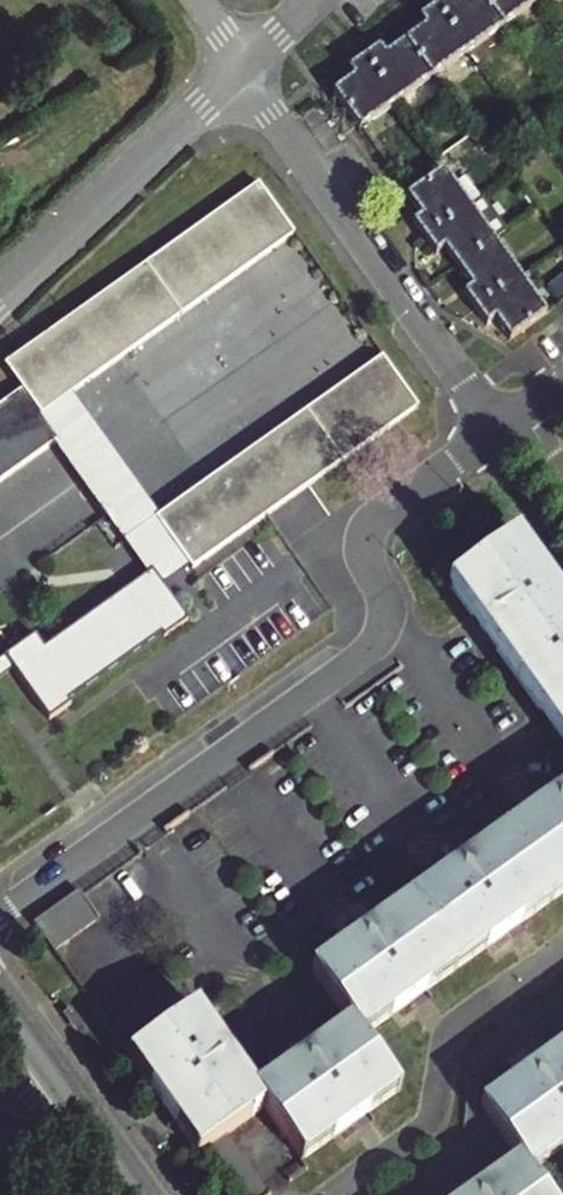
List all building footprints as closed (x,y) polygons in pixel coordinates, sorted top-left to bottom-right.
[(484,0),(465,0),(457,6),(453,0),(448,0),(436,9),(468,54),(504,28),(484,0)] [(537,0),(484,0),(504,28),(539,3),(537,0)] [(433,79),(468,54),(436,9),(420,20),(426,28),(407,42),(433,79)] [(433,79),(407,42),(386,57),(380,49),(365,60),(396,105),(433,79)] [(396,105),(365,60),(350,71),(356,79),(335,94),(360,131),(396,105)] [(412,225),(424,240),(469,207),(443,171),(407,198),(422,219),(412,225)] [(6,367),(23,391),(0,408),(0,484),(58,442),(41,418),(68,399),(291,239),(255,189),(6,367)] [(469,207),(424,240),(434,255),(443,248),(457,269),(494,242),(469,207)] [(494,242),(457,269),(472,290),(463,296),(475,312),(521,279),(494,242)] [(521,279),(475,312),(486,328),(496,321),(509,340),(546,314),(521,279)] [(155,519),(192,571),(414,411),(378,360),(155,519)] [(41,418),(58,442),(129,540),(102,560),(137,610),(192,571),(155,519),(68,399),(41,418)] [(479,536),(492,554),(512,540),(499,521),(479,536)] [(517,536),(512,540),(492,554),(450,584),(475,618),(481,628),(542,712),(556,733),(562,742),(562,600),(517,536)] [(559,794),(545,804),(473,856),(456,868),(400,908),(377,925),(359,938),(312,971),(352,1027),(320,1050),(303,1062),(258,1094),(243,1074),(231,1056),(198,1010),(179,1023),(130,1059),(164,1106),(175,1122),(200,1157),(230,1134),(266,1109),(304,1162),(307,1159),(401,1092),(363,1038),(562,895),(562,792),(559,794)] [(35,926),(56,954),(101,921),(84,897),(81,893),(35,926)] [(482,1104),(520,1158),(469,1194),(547,1194),(531,1172),(562,1149),(562,1046),(482,1104)] [(230,1134),(200,1157),(227,1194),(273,1194),(230,1134)]
